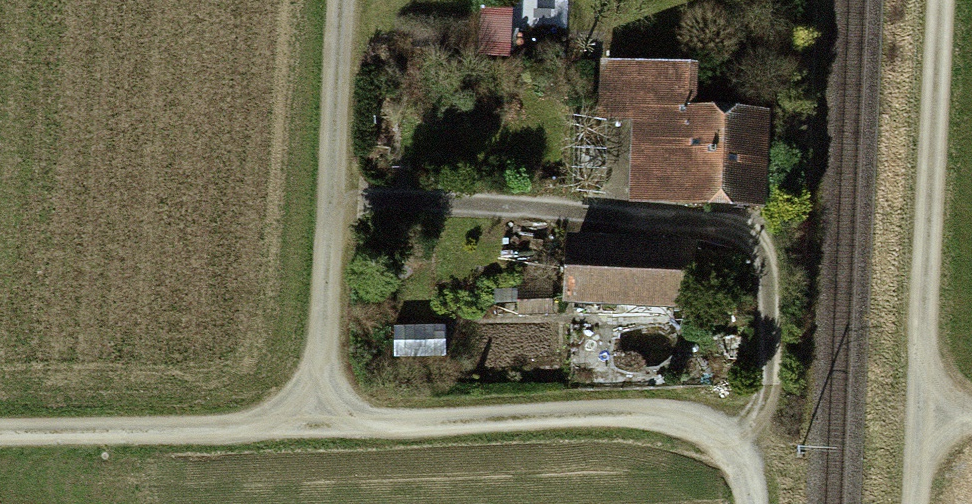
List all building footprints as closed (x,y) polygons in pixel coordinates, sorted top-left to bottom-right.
[(688,116),(690,71),(608,67),(606,115),(641,117),(637,196),(756,202),(760,120),(688,116)] [(688,249),(574,244),(572,295),(686,300),(688,249)]
